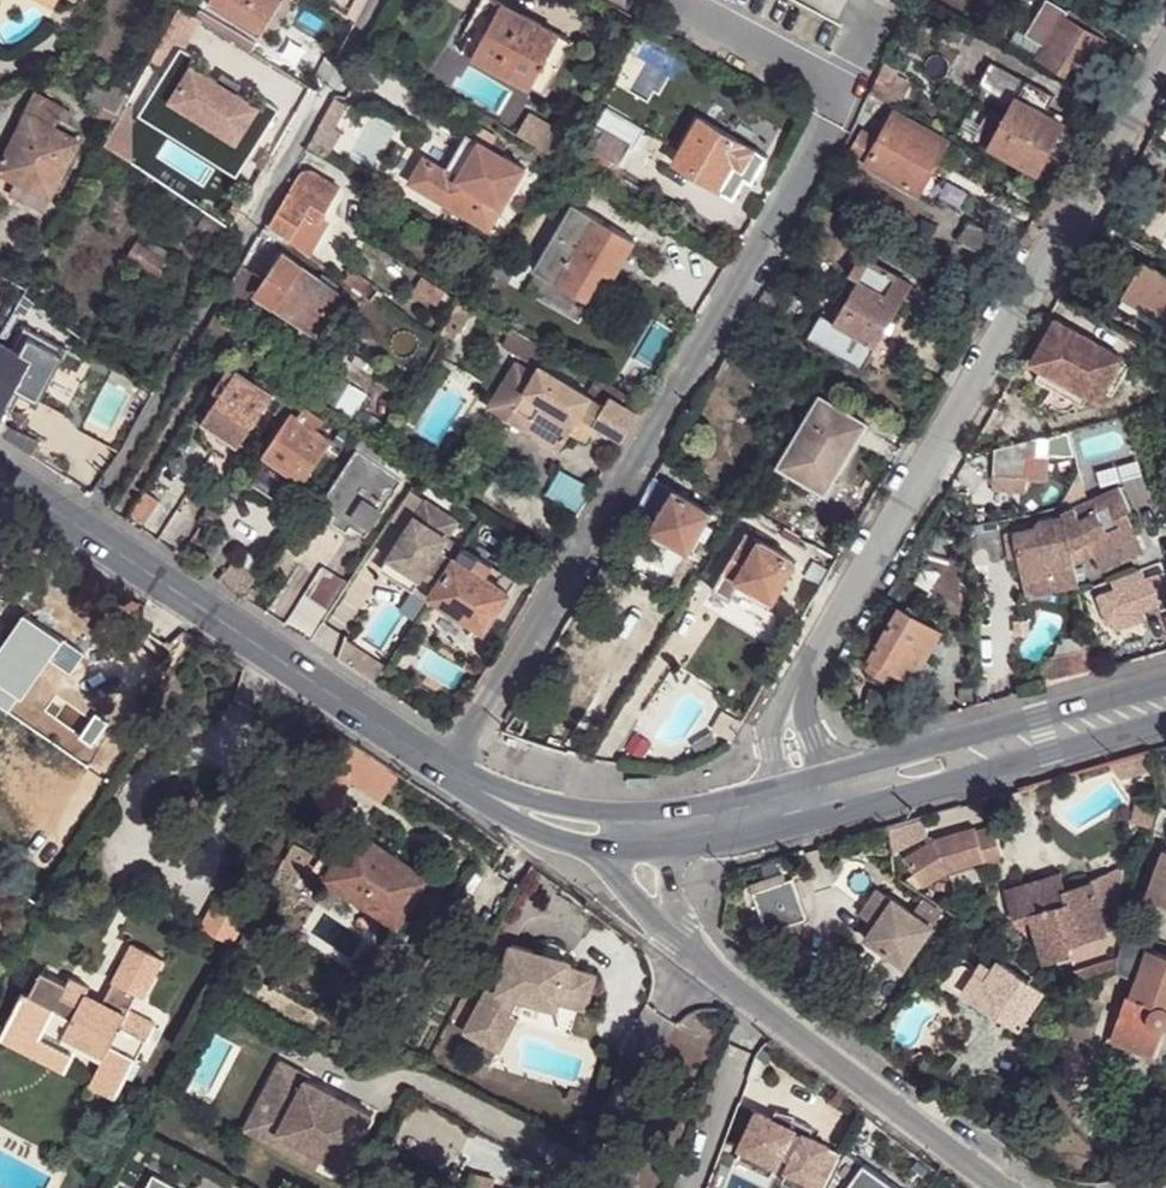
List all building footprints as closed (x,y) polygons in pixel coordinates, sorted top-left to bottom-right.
[(263,37),(286,1),(285,0),(212,0),(210,3),(245,26),(260,36),(263,37)] [(478,57),(507,4),(500,0),(484,0),(473,19),(480,23),(465,51),(478,57)] [(1080,17),(1048,0),(1043,0),(1024,33),(1042,45),(1037,55),(1064,71),(1074,58),(1090,66),(1105,41),(1077,23),(1080,17)] [(507,4),(478,57),(534,86),(562,34),(507,4)] [(260,36),(245,26),(236,43),(251,51),(260,36)] [(576,42),(562,34),(534,86),(548,94),(576,42)] [(181,47),(138,117),(238,179),(281,109),(266,100),(262,106),(195,65),(199,58),(181,47)] [(980,85),(1016,104),(1019,99),(1027,80),(992,62),(980,85)] [(886,67),(876,93),(904,108),(915,90),(902,82),(904,77),(886,67)] [(1027,80),(1019,99),(1045,114),(1054,95),(1027,80)] [(106,107),(124,117),(133,99),(134,98),(114,86),(103,105),(106,107)] [(334,97),(308,144),(329,154),(341,131),(336,129),(347,105),(334,97)] [(40,98),(30,116),(55,129),(67,111),(40,98)] [(1009,119),(993,147),(1039,171),(1065,123),(1045,114),(1019,99),(1016,104),(1009,119)] [(339,149),(380,163),(394,120),(353,106),(339,149)] [(606,132),(632,148),(635,150),(649,126),(617,108),(602,130),(606,132)] [(979,139),(993,147),(1009,119),(994,110),(979,139)] [(952,140),(899,112),(886,137),(869,129),(857,149),(874,158),(870,165),(923,193),(952,140)] [(55,129),(30,116),(1,171),(22,183),(26,177),(54,192),(80,143),(55,129)] [(532,116),(520,136),(561,161),(572,140),(532,116)] [(745,170),(746,167),(757,151),(704,118),(675,164),(721,192),(737,164),(745,170)] [(528,168),(470,132),(448,168),(427,156),(412,181),(491,229),(528,168)] [(621,167),(632,148),(606,132),(596,151),(621,167)] [(770,157),(757,151),(746,167),(752,172),(747,180),(753,185),(770,157)] [(737,164),(721,192),(734,199),(747,180),(752,172),(746,167),(745,170),(737,164)] [(272,224),(293,238),(307,217),(320,224),(342,189),(314,172),(307,172),(300,175),(296,182),(272,224)] [(50,199),(54,192),(26,177),(22,183),(50,199)] [(535,270),(558,284),(597,218),(574,206),(535,270)] [(297,247),(309,255),(327,228),(320,224),(307,217),(293,238),(288,242),(297,247)] [(955,239),(989,258),(1001,237),(968,217),(955,239)] [(597,218),(558,284),(587,301),(602,274),(614,279),(618,270),(636,242),(597,218)] [(130,255),(161,274),(170,258),(139,238),(130,255)] [(256,294),(311,335),(341,294),(285,253),(256,294)] [(859,279),(903,304),(915,284),(863,255),(850,276),(859,282),(859,279)] [(1120,301),(1165,327),(1165,271),(1144,258),(1120,301)] [(372,300),(377,293),(379,289),(354,271),(346,282),(372,300)] [(410,273),(401,288),(440,312),(450,296),(410,273)] [(604,298),(614,279),(602,274),(587,301),(605,311),(611,301),(604,298)] [(876,348),(903,304),(859,279),(859,282),(836,322),(834,325),(876,348)] [(477,314),(464,305),(456,319),(468,327),(477,314)] [(863,371),(876,348),(834,325),(836,322),(821,314),(808,338),(863,371)] [(9,330),(10,329),(14,320),(4,316),(0,318),(0,324),(9,330)] [(1124,356),(1056,318),(1031,362),(1042,368),(1036,378),(1083,404),(1089,394),(1099,400),(1124,356)] [(463,333),(451,325),(445,335),(457,343),(463,333)] [(539,370),(552,351),(511,327),(501,345),(518,355),(483,412),(522,435),(529,424),(512,413),(539,370)] [(40,463),(47,450),(14,430),(23,416),(27,418),(37,402),(53,413),(84,361),(31,329),(17,351),(3,342),(0,347),(0,436),(40,463)] [(274,397),(281,403),(287,392),(231,355),(223,368),(233,374),(205,423),(242,445),(274,397)] [(539,370),(512,413),(529,424),(522,435),(557,456),(571,435),(583,418),(597,426),(624,443),(646,406),(617,389),(597,378),(585,398),(539,370)] [(825,473),(835,480),(867,426),(822,398),(779,467),(811,486),(817,476),(825,473)] [(266,458),(292,473),(305,482),(331,441),(325,437),(329,431),(331,428),(306,411),(300,421),(292,416),(266,458)] [(585,444),(597,426),(583,418),(571,435),(585,444)] [(329,431),(342,438),(345,433),(333,425),(331,428),(329,431)] [(1036,434),(993,445),(990,484),(1024,486),(1026,472),(1045,472),(1046,431),(1036,434)] [(375,448),(361,439),(356,448),(401,476),(406,468),(375,448)] [(401,476),(356,448),(318,508),(331,515),(329,521),(351,535),(353,530),(364,536),(401,476)] [(275,500),(292,473),(266,458),(260,467),(262,469),(251,485),(275,500)] [(826,495),(835,480),(825,473),(817,476),(811,486),(826,495)] [(654,480),(632,519),(690,554),(713,516),(654,480)] [(1119,485),(1063,511),(1063,513),(1071,557),(1090,549),(1093,554),(1136,534),(1125,511),(1130,509),(1119,485)] [(406,529),(414,517),(447,538),(457,521),(411,492),(392,521),(406,529)] [(1071,557),(1063,513),(1038,517),(1032,525),(1013,528),(1018,558),(1022,557),(1026,579),(1049,575),(1048,569),(1073,565),(1071,557)] [(406,529),(388,559),(418,578),(414,585),(431,596),(462,547),(447,538),(414,517),(406,529)] [(744,533),(710,592),(761,623),(795,564),(744,533)] [(1136,534),(1093,554),(1096,562),(1139,542),(1136,534)] [(489,567),(463,549),(431,598),(433,598),(429,607),(472,633),(481,639),(485,632),(507,596),(481,579),(489,567)] [(1022,557),(1018,558),(1024,593),(1075,583),(1077,583),(1073,565),(1048,569),(1049,575),(1026,579),(1022,557)] [(388,559),(380,571),(428,601),(431,596),(414,585),(418,578),(388,559)] [(249,600),(262,578),(236,561),(224,582),(249,600)] [(515,583),(489,567),(481,579),(507,596),(515,583)] [(1110,579),(1114,589),(1097,595),(1107,622),(1112,621),(1114,629),(1146,617),(1143,609),(1165,601),(1165,578),(1163,571),(1142,579),(1138,568),(1110,579)] [(287,626),(312,642),(346,588),(320,572),(287,626)] [(878,654),(894,665),(916,676),(945,625),(904,601),(874,652),(878,654)] [(347,641),(335,658),(356,672),(375,685),(386,667),(347,641)] [(1088,648),(1041,657),(1045,678),(1092,670),(1088,648)] [(894,665),(878,654),(872,665),(889,675),(894,665)] [(401,776),(348,741),(316,801),(333,810),(352,780),(384,801),(401,776)] [(1165,835),(1165,831),(1165,809),(1157,806),(1151,831),(1165,835)] [(934,838),(905,856),(921,883),(947,868),(980,859),(980,864),(996,859),(995,853),(1001,851),(993,825),(975,830),(974,826),(934,838)] [(350,849),(328,883),(398,930),(428,885),(358,838),(350,849)] [(1146,890),(1165,898),(1165,842),(1164,842),(1146,890)] [(318,874),(328,883),(350,849),(341,844),(332,861),(327,859),(318,874)] [(1004,887),(1013,919),(1029,916),(1041,961),(1066,955),(1064,945),(1101,935),(1088,882),(1063,890),(1059,872),(1004,887)] [(754,890),(766,931),(807,919),(794,877),(754,890)] [(880,886),(869,902),(882,910),(877,918),(867,931),(907,959),(933,923),(880,886)] [(199,927),(233,945),(250,914),(216,896),(199,927)] [(882,910),(869,902),(864,909),(877,918),(882,910)] [(1152,932),(1126,923),(1113,965),(1116,966),(1138,975),(1149,943),(1152,932)] [(1149,943),(1138,975),(1133,994),(1147,999),(1142,1013),(1153,1016),(1155,1021),(1160,1024),(1164,1024),(1165,1024),(1165,949),(1149,943)] [(131,944),(99,1000),(84,992),(87,987),(69,976),(65,983),(41,971),(28,994),(22,992),(4,1027),(37,1045),(41,1039),(45,1032),(79,1049),(82,1045),(92,1052),(88,1059),(98,1066),(87,1086),(112,1098),(114,1092),(119,1094),(130,1077),(125,1074),(151,1022),(131,1011),(159,959),(131,944)] [(496,982),(475,1022),(501,1036),(510,1019),(519,1003),(559,1014),(561,1006),(587,1014),(596,980),(570,973),(571,967),(512,950),(502,985),(496,982)] [(1073,962),(1076,975),(1109,964),(1105,953),(1073,962)] [(1044,988),(1030,978),(999,958),(986,978),(974,996),(976,997),(997,1011),(1019,1025),(1044,988)] [(972,1004),(976,997),(974,996),(964,990),(976,971),(964,963),(960,963),(954,967),(942,983),(972,1004)] [(964,990),(974,996),(986,978),(976,971),(964,990)] [(1034,972),(1030,978),(1044,988),(1048,981),(1034,972)] [(1128,1008),(1142,1013),(1147,999),(1133,994),(1128,1008)] [(992,1017),(997,1011),(976,997),(972,1004),(992,1017)] [(1150,1054),(1160,1024),(1155,1021),(1153,1016),(1142,1013),(1128,1008),(1115,1043),(1150,1054)] [(501,1036),(475,1022),(467,1037),(502,1055),(518,1023),(510,1019),(501,1036)] [(4,1027),(0,1035),(0,1040),(64,1074),(74,1056),(41,1039),(37,1045),(4,1027)] [(764,1065),(756,1057),(748,1078),(759,1082),(764,1065)] [(284,1070),(262,1113),(289,1127),(282,1140),(327,1164),(348,1175),(376,1120),(311,1087),(312,1084),(284,1070)] [(796,1129),(757,1111),(739,1150),(735,1160),(770,1177),(775,1167),(778,1168),(796,1129)] [(289,1127),(262,1113),(250,1135),(323,1174),(327,1164),(282,1140),(289,1127)] [(804,1133),(784,1170),(786,1171),(781,1183),(791,1187),(825,1187),(842,1153),(804,1133)] [(825,1187),(897,1187),(844,1149),(842,1153),(825,1187)] [(152,1174),(145,1187),(179,1187),(152,1174)] [(468,1187),(494,1187),(496,1182),(471,1176),(468,1187)]
